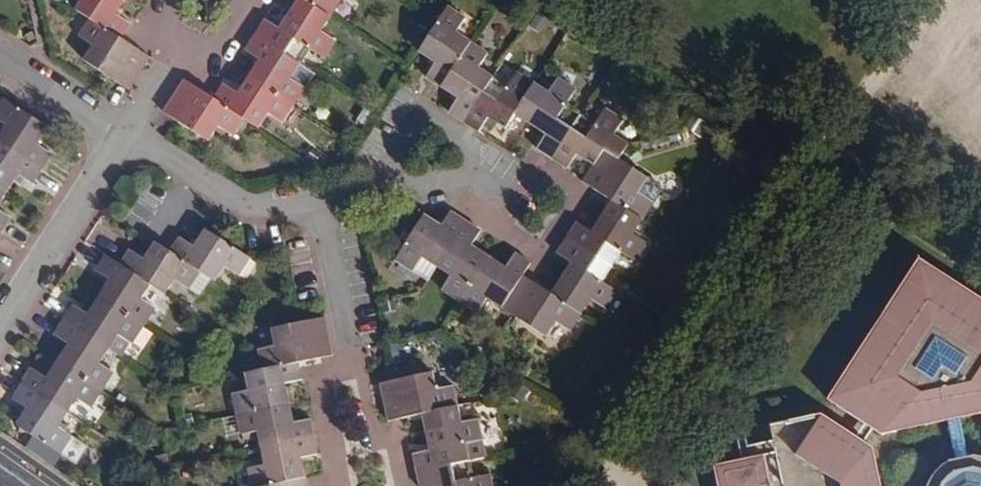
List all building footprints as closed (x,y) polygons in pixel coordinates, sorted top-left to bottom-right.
[(90,18),(119,37),(128,23),(114,13),(122,0),(79,0),(74,8),(90,18)] [(292,13),(307,22),(317,7),(331,15),(341,0),(301,0),(292,13)] [(428,77),(442,86),(472,40),(458,31),(468,17),(448,4),(439,19),(419,49),(438,61),(428,77)] [(266,20),(255,37),(302,67),(312,51),(328,61),(339,43),(324,34),(334,18),(331,15),(317,7),(307,22),(292,13),(281,30),(266,20)] [(119,37),(90,18),(79,35),(92,44),(82,58),(128,88),(149,57),(119,37)] [(302,67),(255,37),(247,50),(262,60),(251,78),(296,107),(307,90),(293,81),(302,67)] [(450,112),(464,121),(493,76),(479,68),(489,52),(472,40),(442,86),(459,97),(450,112)] [(493,76),(464,121),(478,130),(487,117),(504,127),(514,112),(528,121),(538,106),(525,98),(535,82),(516,70),(506,85),(493,76)] [(285,125),(296,107),(251,78),(240,95),(224,85),(214,100),(242,118),(261,130),(270,116),(285,125)] [(242,118),(214,100),(183,80),(163,110),(208,140),(217,126),(231,136),(242,118)] [(552,93),(535,82),(525,98),(538,106),(528,121),(527,122),(548,136),(537,152),(542,155),(553,162),(584,114),(568,105),(578,91),(561,80),(552,93)] [(44,169),(53,155),(38,146),(51,127),(6,98),(0,107),(0,120),(8,126),(0,138),(0,141),(44,169)] [(598,124),(584,114),(553,162),(565,170),(568,172),(579,156),(596,167),(598,169),(608,153),(621,161),(631,146),(615,136),(625,121),(608,110),(598,124)] [(0,141),(0,187),(8,192),(20,173),(35,183),(44,169),(0,141)] [(616,206),(606,221),(621,230),(631,215),(647,225),(658,208),(644,199),(655,183),(621,161),(608,153),(598,169),(587,187),(598,194),(616,206)] [(2,233),(11,219),(0,212),(0,231),(2,233)] [(621,230),(606,221),(594,240),(580,230),(571,244),(616,273),(625,258),(640,268),(651,251),(636,242),(647,225),(631,215),(621,230)] [(426,261),(440,270),(469,226),(458,219),(454,216),(445,231),(428,220),(398,265),(416,276),(426,261)] [(445,295),(463,307),(492,261),(474,249),(483,235),(469,226),(440,270),(455,280),(445,295)] [(172,254),(217,283),(227,268),(242,278),(253,260),(212,232),(208,230),(196,248),(182,239),(172,254)] [(574,269),(564,285),(579,295),(568,311),(584,321),(594,305),(609,315),(620,298),(606,289),(616,273),(571,244),(564,255),(561,260),(574,269)] [(205,302),(217,283),(172,254),(160,273),(145,262),(136,277),(152,288),(181,306),(190,292),(205,302)] [(144,301),(152,288),(136,277),(122,269),(121,266),(108,257),(98,273),(113,282),(102,299),(147,328),(159,311),(144,301)] [(911,276),(929,288),(941,271),(923,259),(911,276)] [(507,316),(528,284),(536,271),(526,264),(520,261),(512,273),(492,261),(463,307),(482,319),(491,305),(507,316)] [(941,271),(929,288),(911,276),(872,339),(880,344),(841,406),(886,436),(952,422),(959,458),(953,461),(946,466),(939,473),(934,481),(933,485),(967,485),(976,484),(976,485),(980,485),(980,456),(980,455),(972,455),(964,419),(980,415),(980,297),(941,271)] [(587,323),(584,321),(568,311),(579,295),(564,285),(560,283),(550,298),(537,290),(528,284),(507,316),(520,324),(552,344),(561,331),(576,341),(587,323)] [(76,307),(66,322),(112,351),(122,336),(136,346),(147,328),(102,299),(91,316),(76,307)] [(257,349),(262,371),(296,364),(331,357),(323,318),(270,329),(273,345),(257,349)] [(102,366),(112,351),(66,322),(57,335),(72,346),(61,363),(105,392),(116,375),(102,366)] [(841,406),(880,344),(872,339),(832,401),(841,406)] [(95,409),(105,392),(61,363),(50,381),(34,370),(24,386),(70,415),(80,400),(95,409)] [(296,364),(262,371),(242,375),(246,392),(231,395),(235,417),(286,407),(281,385),(299,382),(296,364)] [(443,414),(460,411),(455,390),(439,394),(435,376),(382,387),(390,425),(426,418),(430,434),(447,431),(443,414)] [(61,430),(70,415),(24,386),(15,400),(30,409),(18,427),(64,456),(75,439),(61,430)] [(255,435),(258,451),(311,440),(308,424),(290,428),(286,407),(235,417),(239,438),(255,435)] [(464,410),(460,411),(443,414),(447,431),(430,434),(434,453),(417,457),(421,475),(475,464),(471,448),(489,444),(484,423),(467,427),(464,410)] [(878,447),(826,414),(776,425),(779,441),(776,442),(779,452),(749,458),(722,464),(726,485),(887,485),(878,447)] [(247,485),(274,485),(301,480),(297,461),(315,458),(311,440),(258,451),(262,468),(244,471),(247,485)] [(776,442),(747,448),(749,458),(779,452),(776,442)] [(496,479),(479,483),(475,464),(421,475),(424,485),(498,485),(496,479)]
